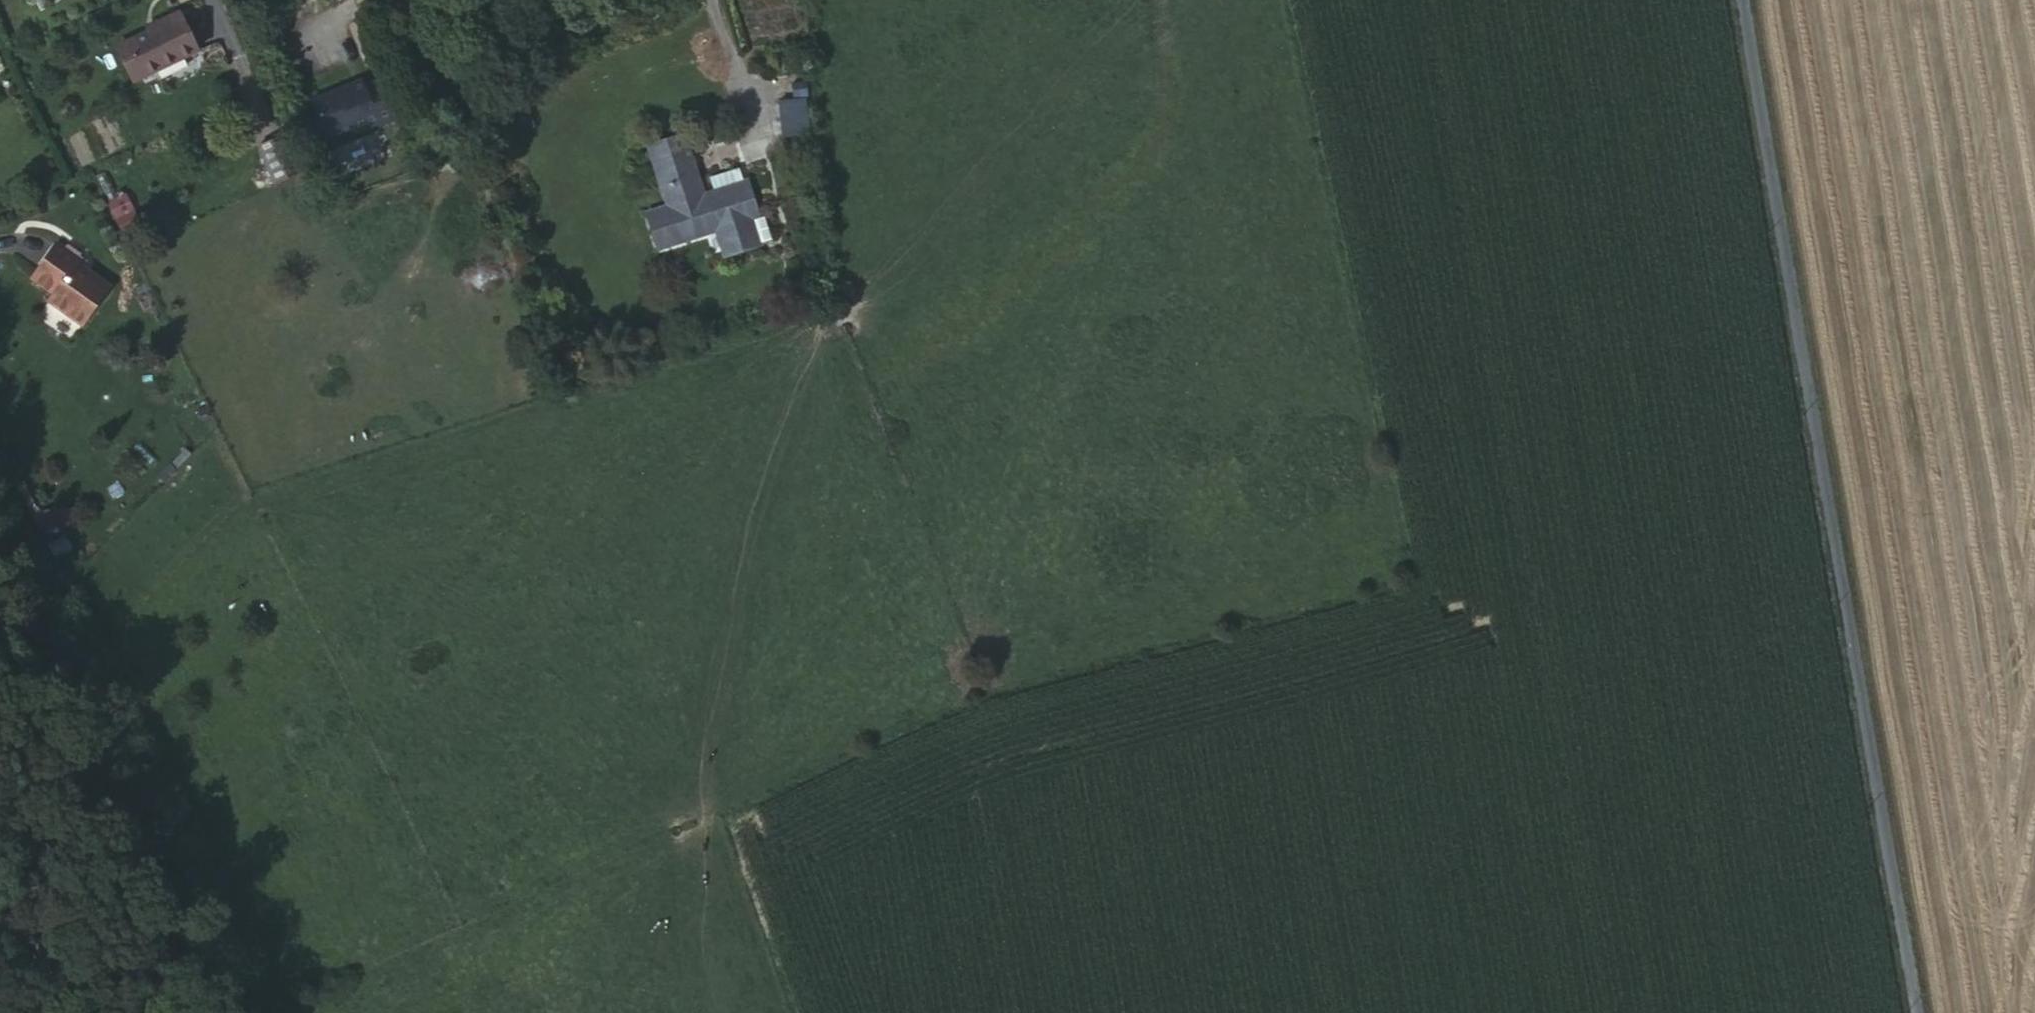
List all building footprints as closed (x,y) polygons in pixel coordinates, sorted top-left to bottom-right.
[(157,29),(124,46),(139,79),(194,51),(176,12),(155,24),(157,29)] [(139,79),(124,46),(116,50),(130,82),(133,82),(139,79)] [(327,148),(395,124),(378,76),(310,101),(327,148)] [(807,135),(804,98),(778,101),(780,137),(807,135)] [(702,196),(683,139),(651,148),(668,208),(666,209),(675,242),(717,230),(724,255),(757,245),(751,218),(756,216),(747,183),(739,185),(716,192),(702,196)] [(714,183),(716,192),(739,185),(737,177),(714,183)] [(675,242),(666,209),(648,215),(658,248),(675,242)] [(83,269),(55,248),(31,282),(52,298),(49,302),(52,309),(79,329),(107,290),(89,278),(87,279),(80,274),(80,273),(83,269)] [(44,511),(44,532),(75,531),(74,511),(44,511)]
